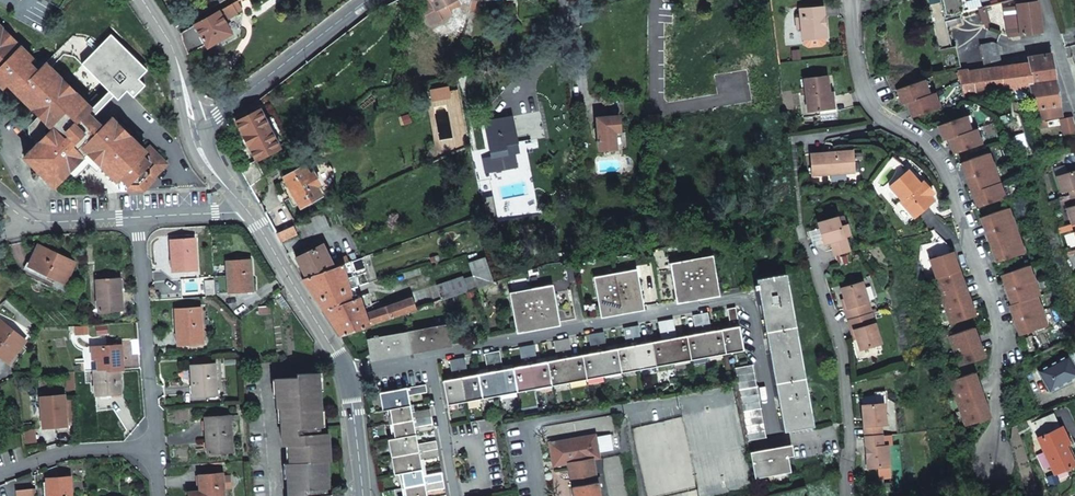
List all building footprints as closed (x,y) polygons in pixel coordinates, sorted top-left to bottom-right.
[(49,2),(60,8),(65,0),(50,0),(49,2)] [(182,39),(188,53),(204,45),(205,44),(228,31),(229,31),(223,21),(237,13),(236,12),(241,9),(237,0),(181,32),(182,39)] [(431,1),(428,2),(424,15),(429,25),(451,14),(448,9),(456,6),(461,3),(459,0),(431,0),(431,1)] [(472,1),(462,42),(468,43),(478,0),(472,1)] [(1041,32),(1037,1),(1015,6),(1015,9),(998,12),(1002,30),(1008,36),(1041,32)] [(826,36),(823,6),(800,8),(801,16),(797,16),(798,29),(802,29),(803,38),(805,38),(805,43),(809,45),(822,44),(825,41),(825,36),(826,36)] [(146,190),(158,178),(152,173),(149,175),(148,176),(146,176),(144,176),(143,175),(143,173),(143,172),(144,171),(149,165),(158,174),(168,163),(152,147),(147,152),(143,156),(139,151),(141,145),(131,136),(125,137),(117,129),(118,123),(113,118),(104,127),(93,117),(115,96),(119,100),(128,91),(135,98),(147,86),(140,79),(149,70),(111,35),(82,64),(111,92),(89,112),(85,108),(86,102),(47,63),(39,72),(30,62),(34,59),(0,25),(0,84),(4,88),(8,84),(40,116),(30,126),(29,134),(39,144),(25,158),(55,188),(71,171),(69,165),(77,157),(83,158),(85,156),(89,161),(95,159),(99,155),(103,160),(102,166),(111,175),(118,173),(122,178),(129,185),(130,191),(146,190)] [(228,31),(205,44),(207,48),(230,35),(228,31)] [(1032,86),(1056,82),(1051,54),(1029,58),(1030,64),(999,68),(998,60),(1000,60),(998,44),(995,45),(994,44),(981,46),(983,59),(978,60),(979,71),(957,74),(964,98),(994,93),(993,92),(1033,87),(1032,86)] [(802,79),(806,112),(818,111),(830,109),(827,93),(825,76),(802,79)] [(923,80),(896,89),(901,105),(906,103),(911,117),(939,108),(933,92),(928,94),(923,80)] [(1038,120),(1061,116),(1056,82),(1032,86),(1033,87),(1038,120)] [(993,92),(994,93),(998,125),(1008,124),(1038,120),(1033,87),(993,92)] [(431,102),(449,98),(447,89),(429,92),(431,102)] [(830,109),(818,111),(818,116),(836,114),(833,92),(827,93),(830,109)] [(280,148),(260,108),(235,121),(255,160),(280,148)] [(614,149),(613,131),(618,131),(617,115),(594,117),(597,150),(614,149)] [(948,139),(953,154),(980,144),(975,129),(970,130),(964,116),(938,126),(943,141),(948,139)] [(1067,136),(1074,133),(1074,123),(1072,116),(1061,121),(1067,136)] [(490,157),(487,158),(490,172),(516,167),(513,150),(512,143),(517,143),(512,117),(484,122),(490,157)] [(131,136),(118,123),(117,129),(125,137),(131,136)] [(1008,124),(998,125),(1000,134),(1009,133),(1008,124)] [(143,156),(147,152),(141,145),(139,151),(143,156)] [(830,154),(830,151),(810,152),(811,174),(859,171),(858,160),(853,160),(853,153),(830,154)] [(988,153),(961,163),(977,207),(1004,198),(988,153)] [(95,159),(102,166),(103,160),(99,155),(95,159)] [(69,165),(71,171),(83,158),(77,157),(69,165)] [(487,158),(482,159),(485,173),(490,172),(487,158)] [(283,176),(285,180),(299,204),(301,207),(321,196),(317,189),(320,188),(324,194),(331,190),(329,188),(332,185),(334,181),(334,177),(334,173),(332,169),(330,166),(327,163),(323,162),(319,161),(315,162),(313,159),(306,163),(308,166),(305,168),(303,165),(283,176)] [(249,186),(261,177),(254,164),(241,171),(249,186)] [(931,201),(927,196),(917,185),(920,183),(908,169),(889,185),(901,198),(899,200),(913,216),(931,201)] [(1074,197),(1074,171),(1058,176),(1064,193),(1071,190),(1073,198),(1074,197)] [(118,182),(122,178),(118,173),(111,175),(118,182)] [(266,185),(261,177),(249,186),(254,194),(266,185)] [(299,204),(285,180),(279,183),(284,191),(288,199),(293,207),(299,204)] [(917,185),(927,196),(932,192),(922,181),(920,183),(917,185)] [(288,199),(284,191),(280,194),(284,201),(288,199)] [(481,198),(484,213),(494,211),(491,196),(481,198)] [(1008,208),(980,218),(997,262),(1012,257),(1024,253),(1008,208)] [(494,211),(484,213),(486,225),(497,223),(494,211)] [(329,227),(323,212),(293,225),(297,234),(293,235),(304,238),(329,227)] [(842,216),(836,218),(842,238),(844,237),(849,236),(842,216)] [(830,242),(832,249),(834,256),(848,252),(844,237),(842,238),(836,218),(818,223),(824,244),(830,242)] [(297,234),(293,225),(276,233),(280,241),(293,235),(297,234)] [(186,267),(197,266),(195,238),(172,240),(174,271),(186,270),(186,267)] [(76,263),(39,246),(29,266),(66,283),(76,263)] [(296,259),(307,278),(335,268),(334,265),(331,266),(321,246),(311,251),(304,255),(296,259)] [(334,265),(335,268),(344,265),(349,263),(347,257),(332,262),(334,265)] [(475,277),(479,288),(494,282),(485,257),(470,263),(475,277)] [(677,290),(714,284),(710,262),(702,264),(701,257),(669,263),(670,269),(674,269),(677,290)] [(243,288),(254,287),(252,259),(228,261),(229,275),(216,276),(217,293),(243,292),(243,288)] [(302,280),(341,337),(417,310),(412,297),(406,300),(405,298),(399,300),(399,302),(366,314),(360,297),(356,299),(355,295),(353,296),(351,288),(359,286),(358,283),(350,285),(344,265),(335,268),(307,278),(302,280)] [(1028,266),(1001,275),(1011,305),(1009,306),(1020,336),(1047,326),(1036,297),(1039,296),(1028,266)] [(637,269),(615,273),(616,280),(598,283),(602,304),(639,298),(635,276),(638,276),(637,269)] [(959,272),(934,279),(951,325),(975,316),(959,272)] [(786,431),(813,426),(785,274),(757,280),(762,306),(762,305),(786,431)] [(443,301),(469,292),(464,279),(463,276),(437,286),(443,301)] [(469,292),(479,288),(475,277),(464,279),(469,292)] [(111,307),(123,306),(121,279),(97,281),(100,312),(111,311),(111,307)] [(519,320),(555,313),(551,292),(554,292),(553,284),(513,292),(519,320)] [(842,309),(845,320),(869,313),(866,302),(860,284),(840,290),(843,301),(845,308),(842,309)] [(428,290),(432,304),(443,301),(437,286),(427,289),(428,290)] [(412,297),(417,310),(432,304),(428,290),(411,294),(412,297)] [(191,340),(203,339),(201,307),(176,309),(179,344),(191,343),(191,340)] [(443,381),(447,404),(744,350),(737,307),(727,309),(731,328),(712,331),(708,312),(692,315),(696,334),(677,338),(673,319),(658,321),(661,341),(642,344),(639,325),(623,328),(627,347),(607,351),(604,331),(588,334),(591,354),(573,357),(569,338),(554,341),(557,360),(538,364),(534,344),(519,347),(523,366),(504,370),(500,350),(484,353),(488,373),(468,376),(464,357),(450,360),(453,379),(443,381)] [(869,313),(845,320),(849,331),(852,331),(852,330),(854,337),(858,350),(879,343),(869,313)] [(8,363),(26,341),(1,321),(0,322),(0,356),(8,363)] [(382,356),(374,358),(375,361),(449,347),(445,325),(370,339),(372,350),(380,348),(382,356)] [(973,328),(949,337),(960,367),(984,358),(973,328)] [(119,369),(124,368),(122,345),(97,347),(98,359),(99,370),(119,369)] [(372,350),(374,358),(382,356),(380,348),(372,350)] [(1068,356),(1067,355),(1039,371),(1050,391),(1074,377),(1074,369),(1073,366),(1068,356)] [(213,358),(193,359),(193,365),(192,365),(194,396),(218,395),(216,364),(214,364),(213,358)] [(735,368),(748,441),(766,438),(753,364),(735,368)] [(121,393),(119,369),(99,370),(95,370),(97,395),(121,393)] [(77,390),(75,372),(64,372),(67,390),(77,390)] [(325,419),(323,382),(319,383),(319,373),(297,374),(298,378),(279,379),(280,389),(276,389),(278,408),(281,407),(283,440),(285,439),(286,445),(290,445),(290,455),(294,455),(294,462),(291,463),(291,470),(288,470),(289,495),(326,495),(326,494),(326,487),(329,487),(329,477),(325,477),(325,469),(328,469),(328,460),(331,460),(330,450),(327,450),(326,432),(322,433),(322,426),(322,419),(325,419)] [(974,374),(950,382),(966,427),(990,418),(974,374)] [(426,491),(445,488),(442,472),(423,475),(420,459),(439,456),(436,440),(418,443),(415,428),(433,424),(430,409),(412,412),(409,396),(428,393),(426,385),(380,393),(383,410),(388,409),(394,439),(389,440),(395,473),(400,473),(405,495),(427,495),(426,491)] [(864,437),(881,435),(880,425),(885,425),(883,404),(885,404),(884,392),(873,393),(874,405),(861,406),(864,437)] [(68,427),(66,396),(42,397),(44,428),(68,427)] [(76,401),(69,401),(70,422),(77,422),(76,401)] [(1031,423),(1038,438),(1059,427),(1052,413),(1031,423)] [(232,416),(206,418),(208,453),(234,451),(232,416)] [(1059,427),(1038,438),(1054,474),(1074,465),(1062,440),(1066,439),(1061,427),(1059,427)] [(36,442),(35,430),(25,430),(26,443),(36,442)] [(557,459),(558,464),(569,462),(594,458),(600,457),(596,434),(550,442),(553,460),(557,459)] [(882,446),(881,435),(864,437),(867,468),(888,466),(887,446),(882,446)] [(786,449),(752,455),(756,477),(790,471),(787,457),(786,449)] [(569,462),(575,495),(601,495),(598,482),(602,482),(602,478),(597,479),(597,477),(594,458),(569,462)] [(225,485),(232,484),(231,473),(224,473),(224,472),(200,474),(201,491),(201,495),(226,495),(225,485)] [(59,478),(47,478),(49,495),(72,495),(71,480),(59,481),(59,478)]
